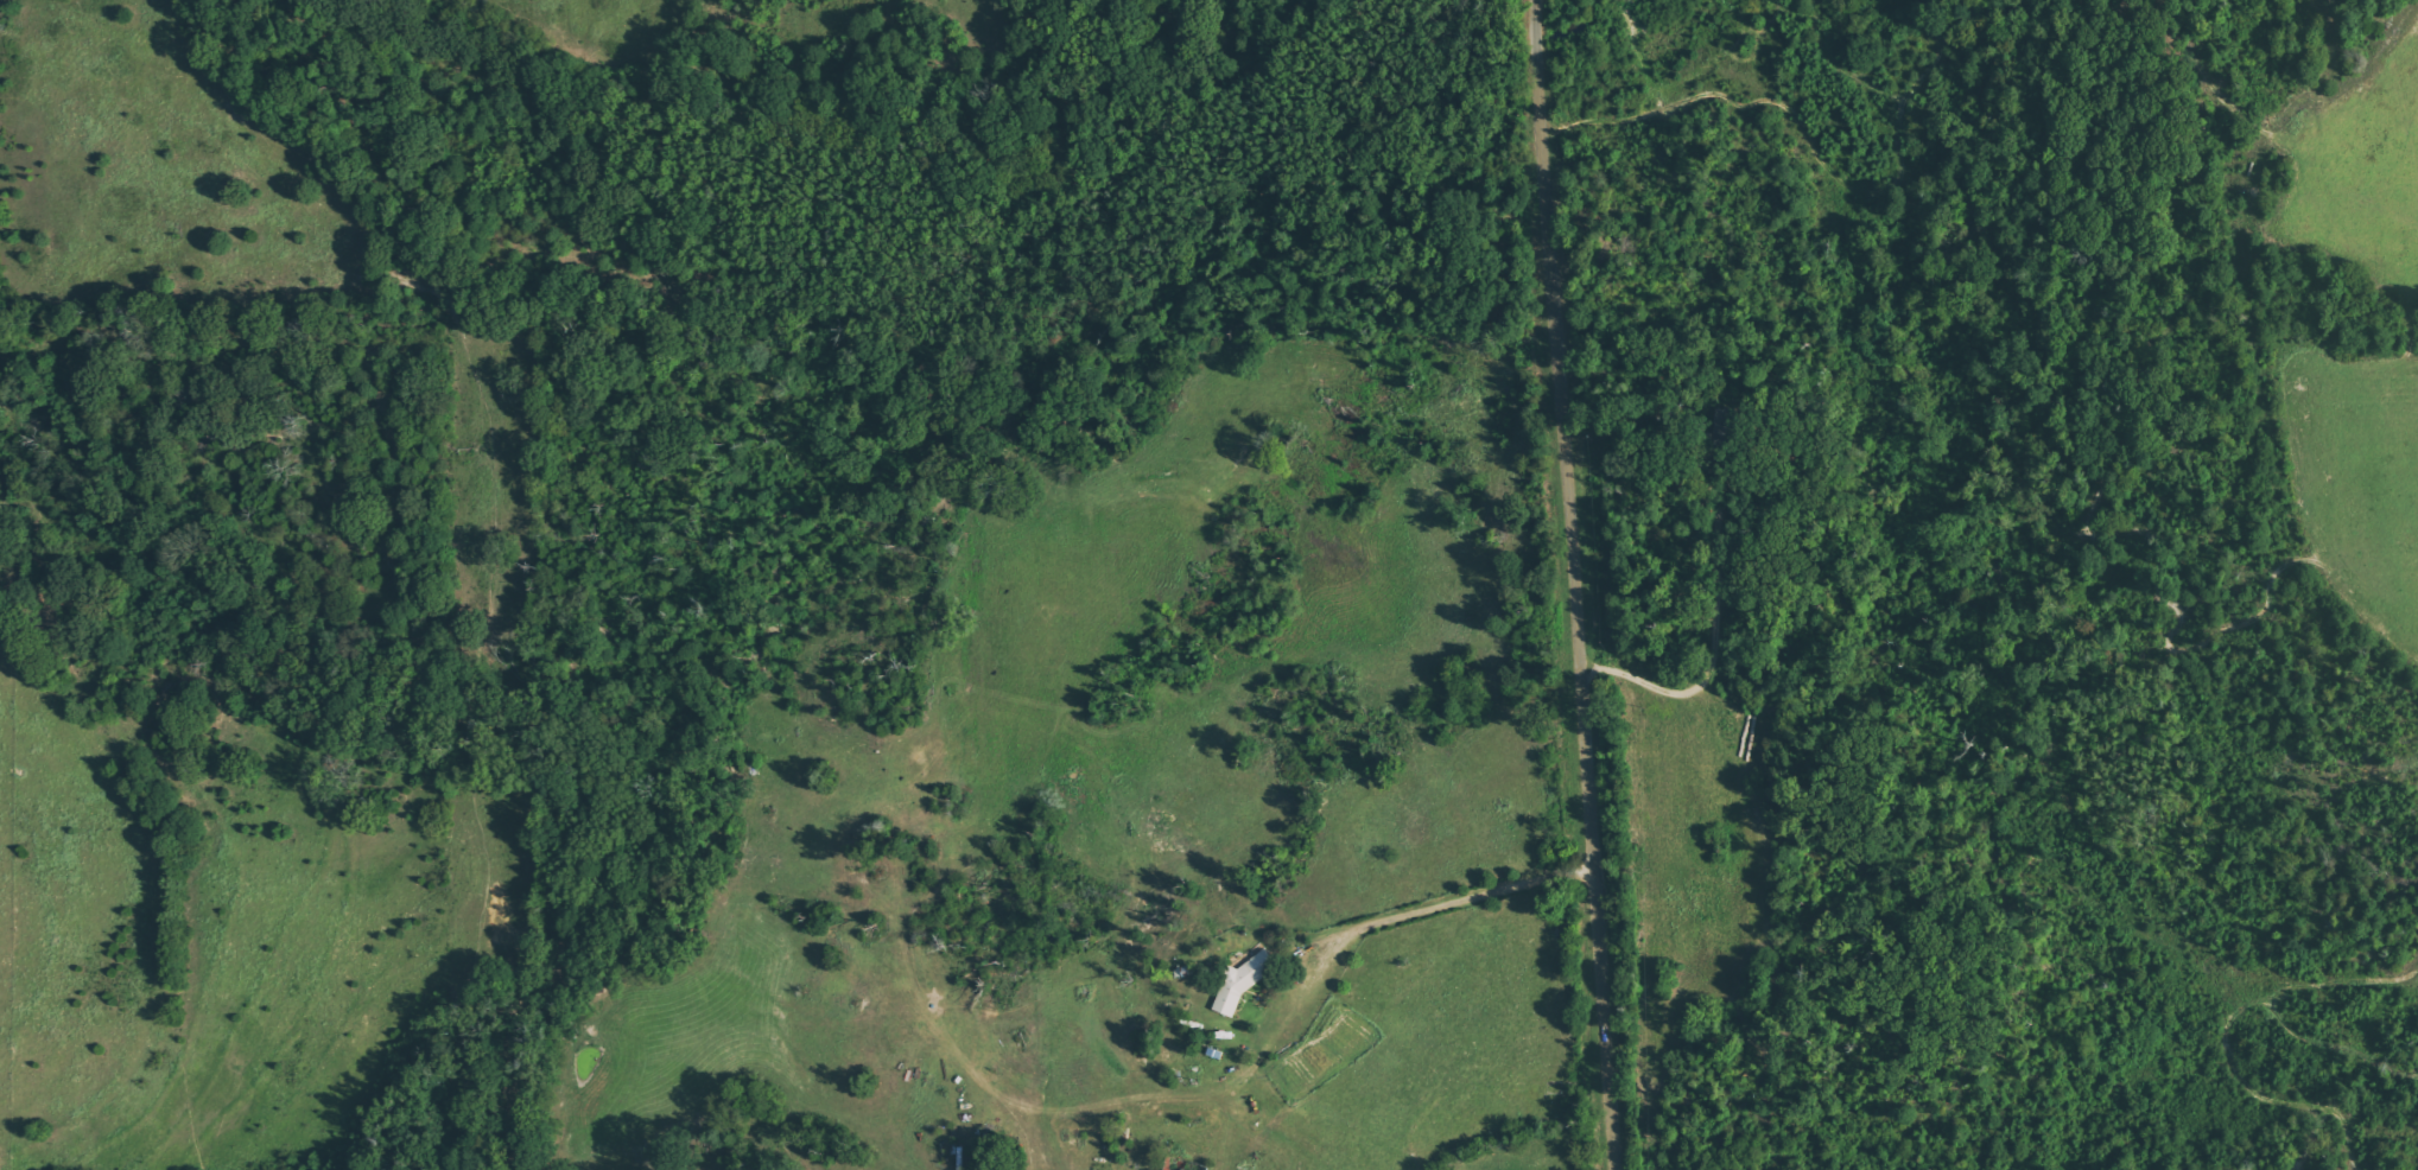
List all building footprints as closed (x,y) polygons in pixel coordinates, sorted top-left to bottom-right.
[(1717,437),(1733,438),(1734,407),(1718,406),(1717,437)] [(1235,1016),(1243,993),(1280,965),(1267,947),(1239,968),(1229,965),(1214,1009),(1235,1016)]
